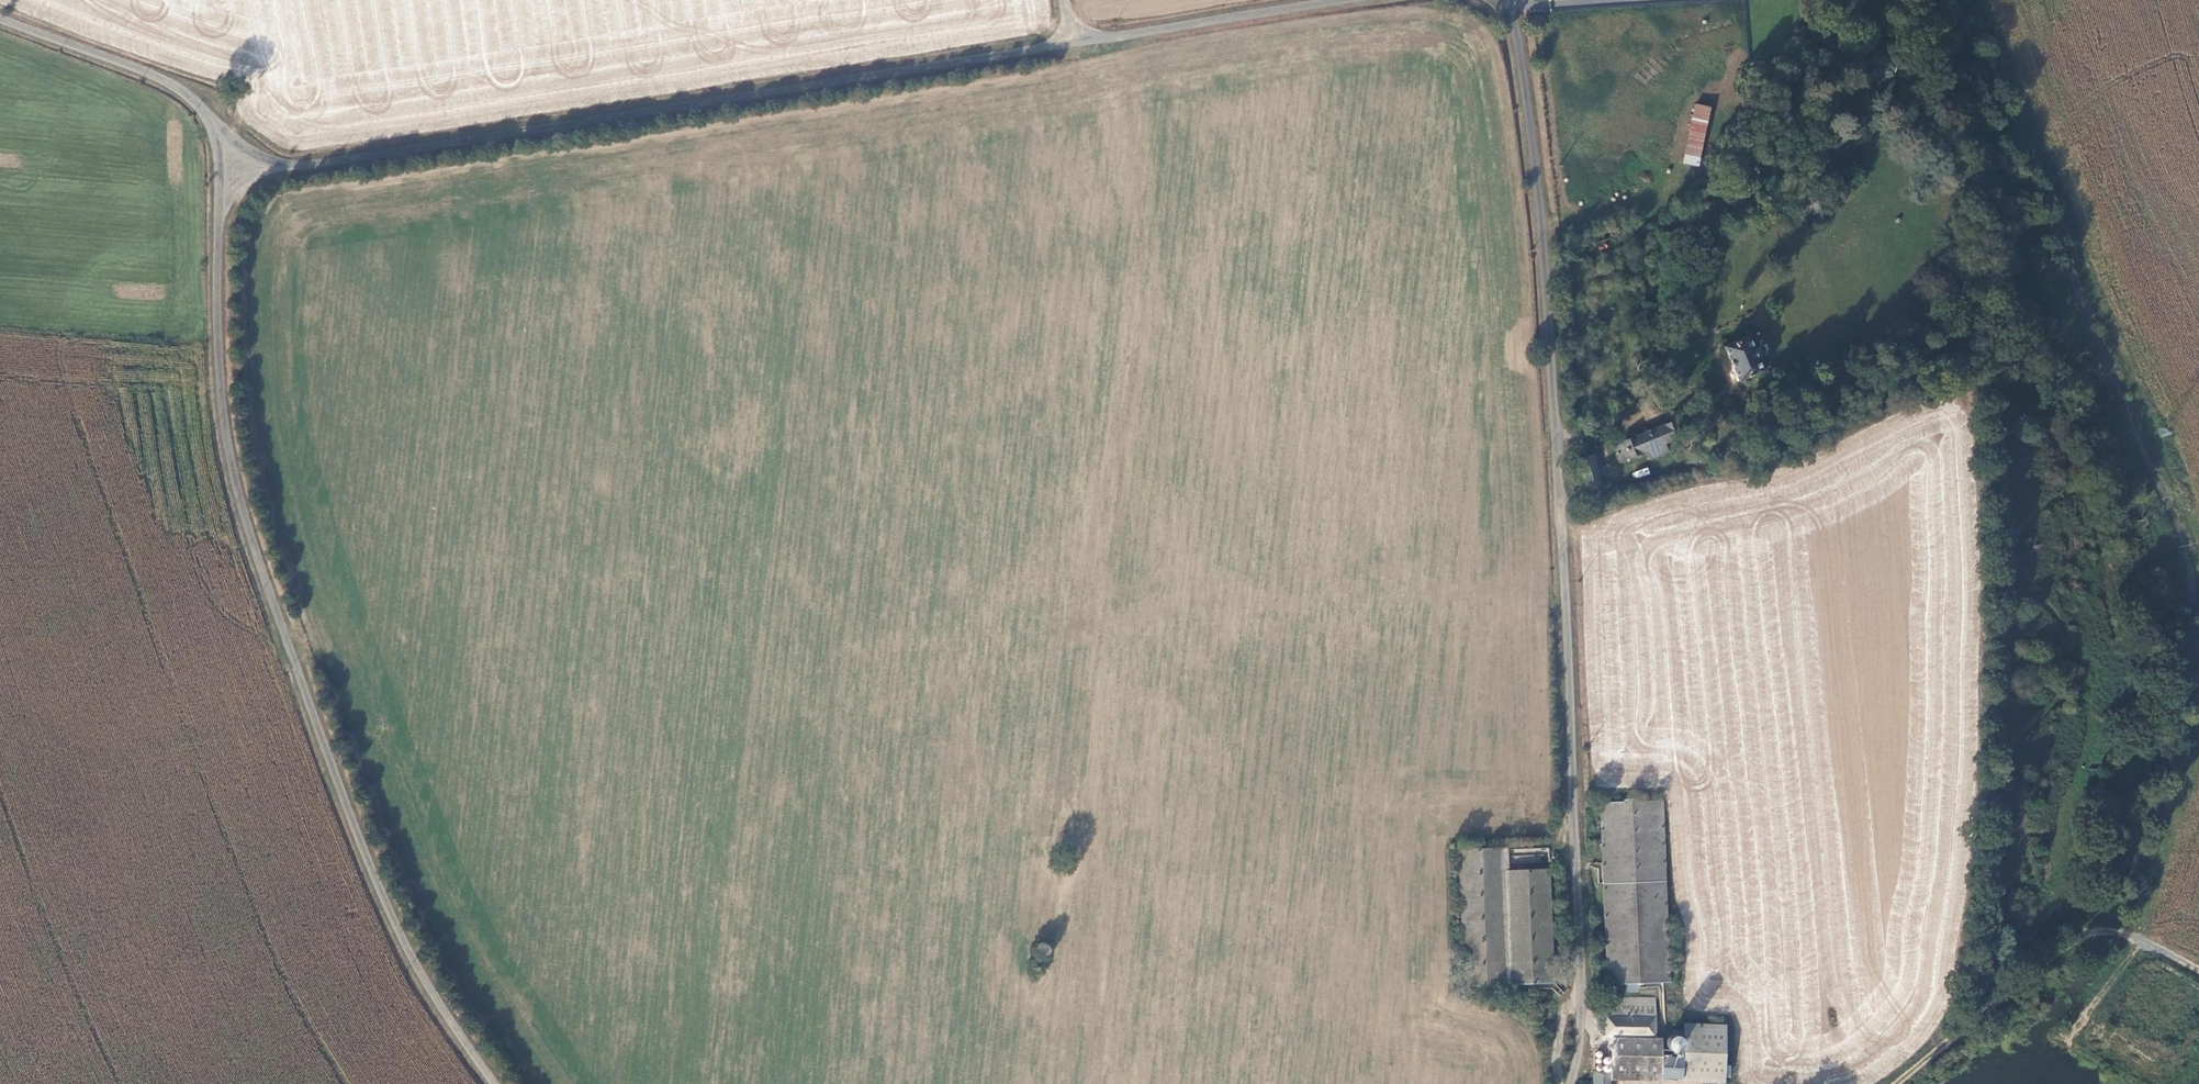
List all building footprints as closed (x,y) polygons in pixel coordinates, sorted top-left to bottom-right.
[(1711,108),(1696,104),(1681,162),(1697,165),(1711,108)] [(1748,341),(1723,351),(1737,387),(1762,377),(1748,341)] [(1629,446),(1612,452),(1618,468),(1645,458),(1647,465),(1668,457),(1665,449),(1682,442),(1676,425),(1628,444),(1629,446)] [(1587,461),(1578,463),(1583,476),(1591,475),(1587,461)] [(1600,808),(1606,989),(1668,987),(1663,806),(1600,808)] [(1504,852),(1453,855),(1459,992),(1538,990),(1550,988),(1546,875),(1505,876),(1504,852)] [(1604,1003),(1604,1042),(1610,1042),(1609,1054),(1594,1054),(1593,1083),(1609,1083),(1659,1083),(1659,1082),(1683,1083),(1725,1083),(1726,1030),(1685,1029),(1684,1064),(1659,1063),(1660,1042),(1654,1042),(1655,1004),(1604,1003)]
